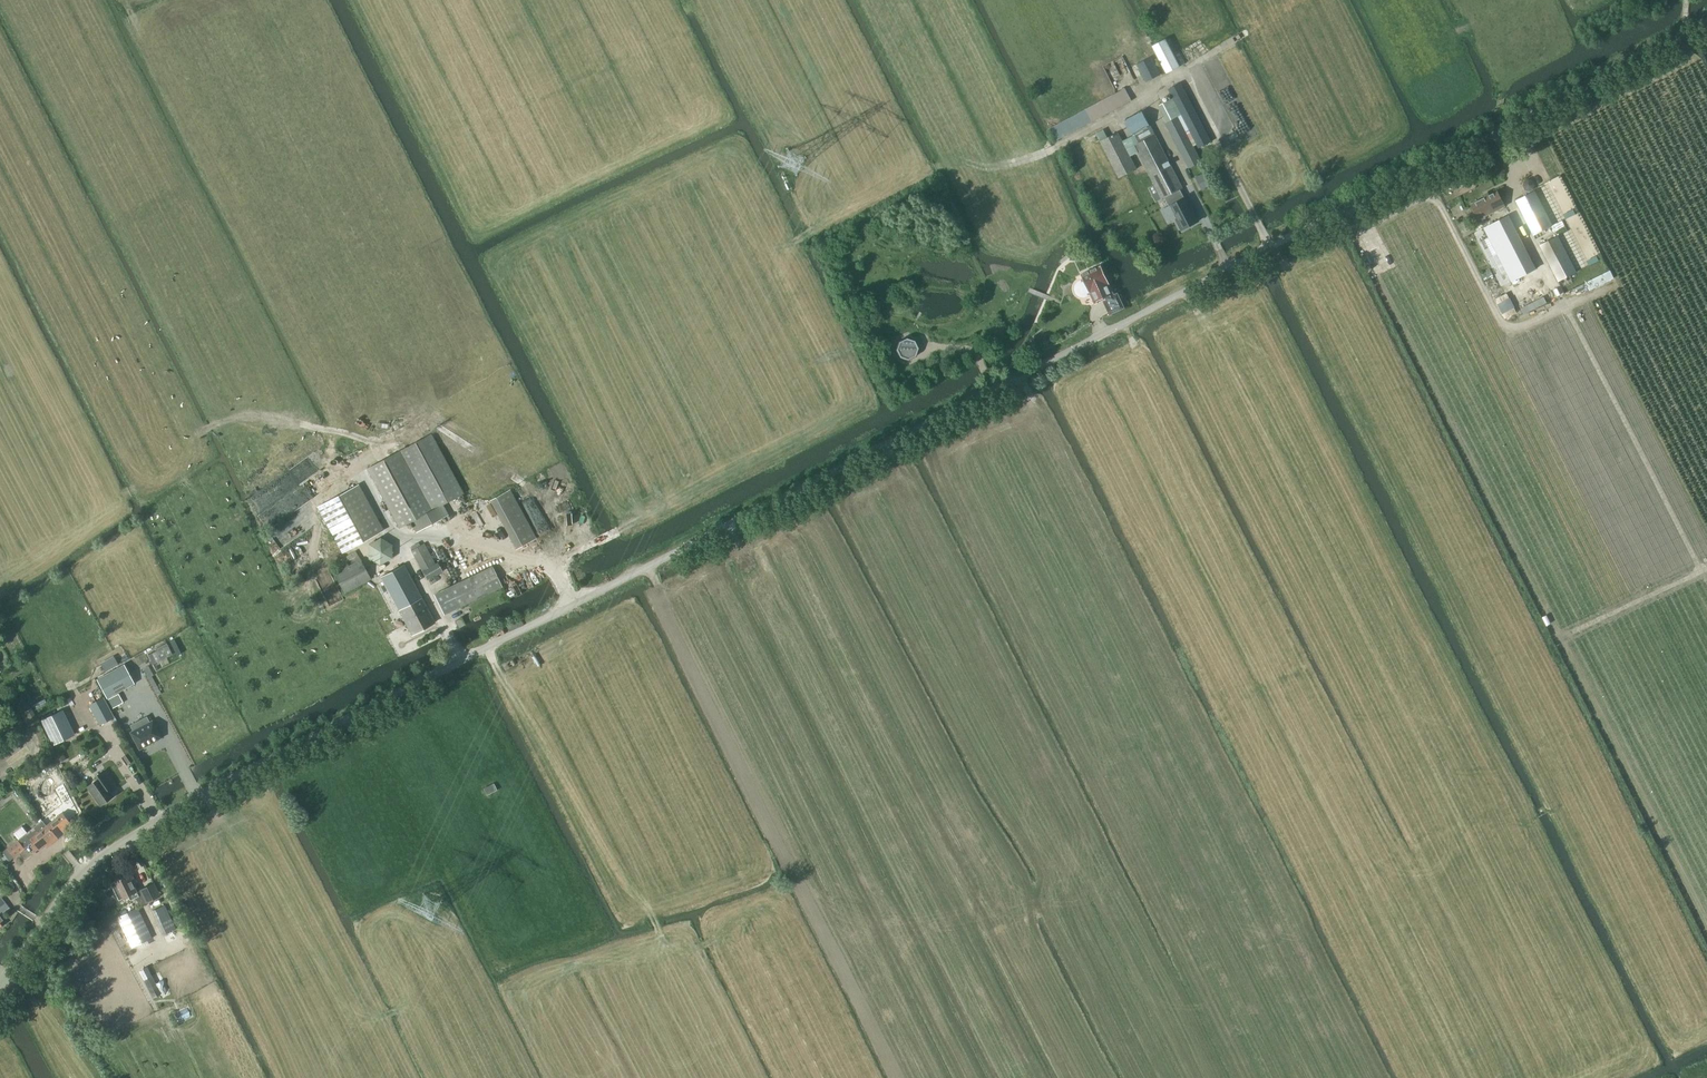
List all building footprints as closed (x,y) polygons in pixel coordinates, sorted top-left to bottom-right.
[(1167,74),(1180,67),(1165,39),(1152,46),(1167,74)] [(1146,82),(1160,75),(1151,57),(1137,64),(1146,82)] [(1196,150),(1211,142),(1180,83),(1168,89),(1173,98),(1159,106),(1167,122),(1165,123),(1189,169),(1203,161),(1196,150)] [(1057,141),(1132,101),(1125,89),(1051,129),(1057,141)] [(1104,130),(1096,134),(1119,179),(1137,170),(1130,157),(1138,153),(1155,187),(1162,199),(1164,198),(1180,190),(1182,188),(1178,181),(1155,135),(1143,111),(1124,121),(1132,136),(1122,142),(1118,133),(1108,138),(1104,130)] [(1169,207),(1162,210),(1168,222),(1175,218),(1181,230),(1198,222),(1187,201),(1186,198),(1184,199),(1180,190),(1164,198),(1169,207)] [(1479,220),(1505,207),(1497,192),(1471,206),(1479,220)] [(1533,236),(1552,226),(1535,192),(1516,201),(1533,236)] [(1535,269),(1508,216),(1483,228),(1510,282),(1535,269)] [(1557,282),(1575,273),(1557,237),(1539,246),(1557,282)] [(1077,287),(1076,290),(1078,293),(1081,295),(1084,295),(1089,293),(1090,293),(1090,294),(1093,302),(1100,299),(1103,298),(1104,300),(1103,300),(1103,301),(1110,315),(1124,308),(1117,294),(1114,295),(1100,266),(1081,275),(1084,281),(1079,284),(1077,287)] [(914,340),(906,337),(898,341),(895,350),(899,358),(907,360),(915,356),(918,348),(914,340)] [(428,436),(366,470),(399,529),(410,522),(416,533),(448,515),(442,504),(460,494),(428,436)] [(358,484),(316,507),(342,553),(383,530),(358,484)] [(437,563),(435,564),(423,543),(411,550),(427,580),(442,571),(437,563)] [(357,551),(332,564),(336,573),(335,574),(345,593),(372,578),(361,559),(357,551)] [(412,634),(435,622),(404,564),(381,577),(412,634)] [(444,614),(501,586),(490,566),(434,594),(444,614)] [(156,651),(148,656),(152,664),(166,657),(172,654),(168,645),(167,644),(155,649),(156,651)] [(124,665),(97,679),(107,698),(134,684),(124,665)] [(90,705),(100,725),(113,718),(102,698),(90,705)] [(32,708),(23,713),(26,720),(36,715),(32,708)] [(62,711),(42,720),(53,744),(73,735),(62,711)] [(134,731),(131,733),(139,749),(161,738),(152,721),(149,723),(146,718),(131,726),(134,731)] [(61,749),(55,753),(59,761),(65,758),(61,749)] [(113,786),(111,783),(103,771),(95,777),(97,779),(87,786),(100,805),(112,797),(107,790),(113,786)] [(53,787),(45,794),(56,809),(65,802),(53,787)] [(57,839),(73,826),(63,813),(46,826),(57,839)] [(42,821),(18,840),(25,848),(32,842),(38,849),(45,844),(47,847),(57,839),(46,826),(42,821)] [(10,860),(14,857),(25,848),(18,840),(3,851),(10,860)] [(133,884),(135,882),(131,873),(115,881),(118,888),(114,890),(119,900),(131,894),(133,899),(139,896),(133,884)] [(146,903),(160,896),(154,883),(140,890),(146,903)] [(9,909),(0,898),(0,927),(5,923),(0,916),(9,909)] [(164,934),(176,928),(165,904),(152,910),(164,934)] [(132,948),(152,938),(137,908),(117,917),(132,948)] [(152,976),(146,979),(152,990),(158,987),(152,976)]
